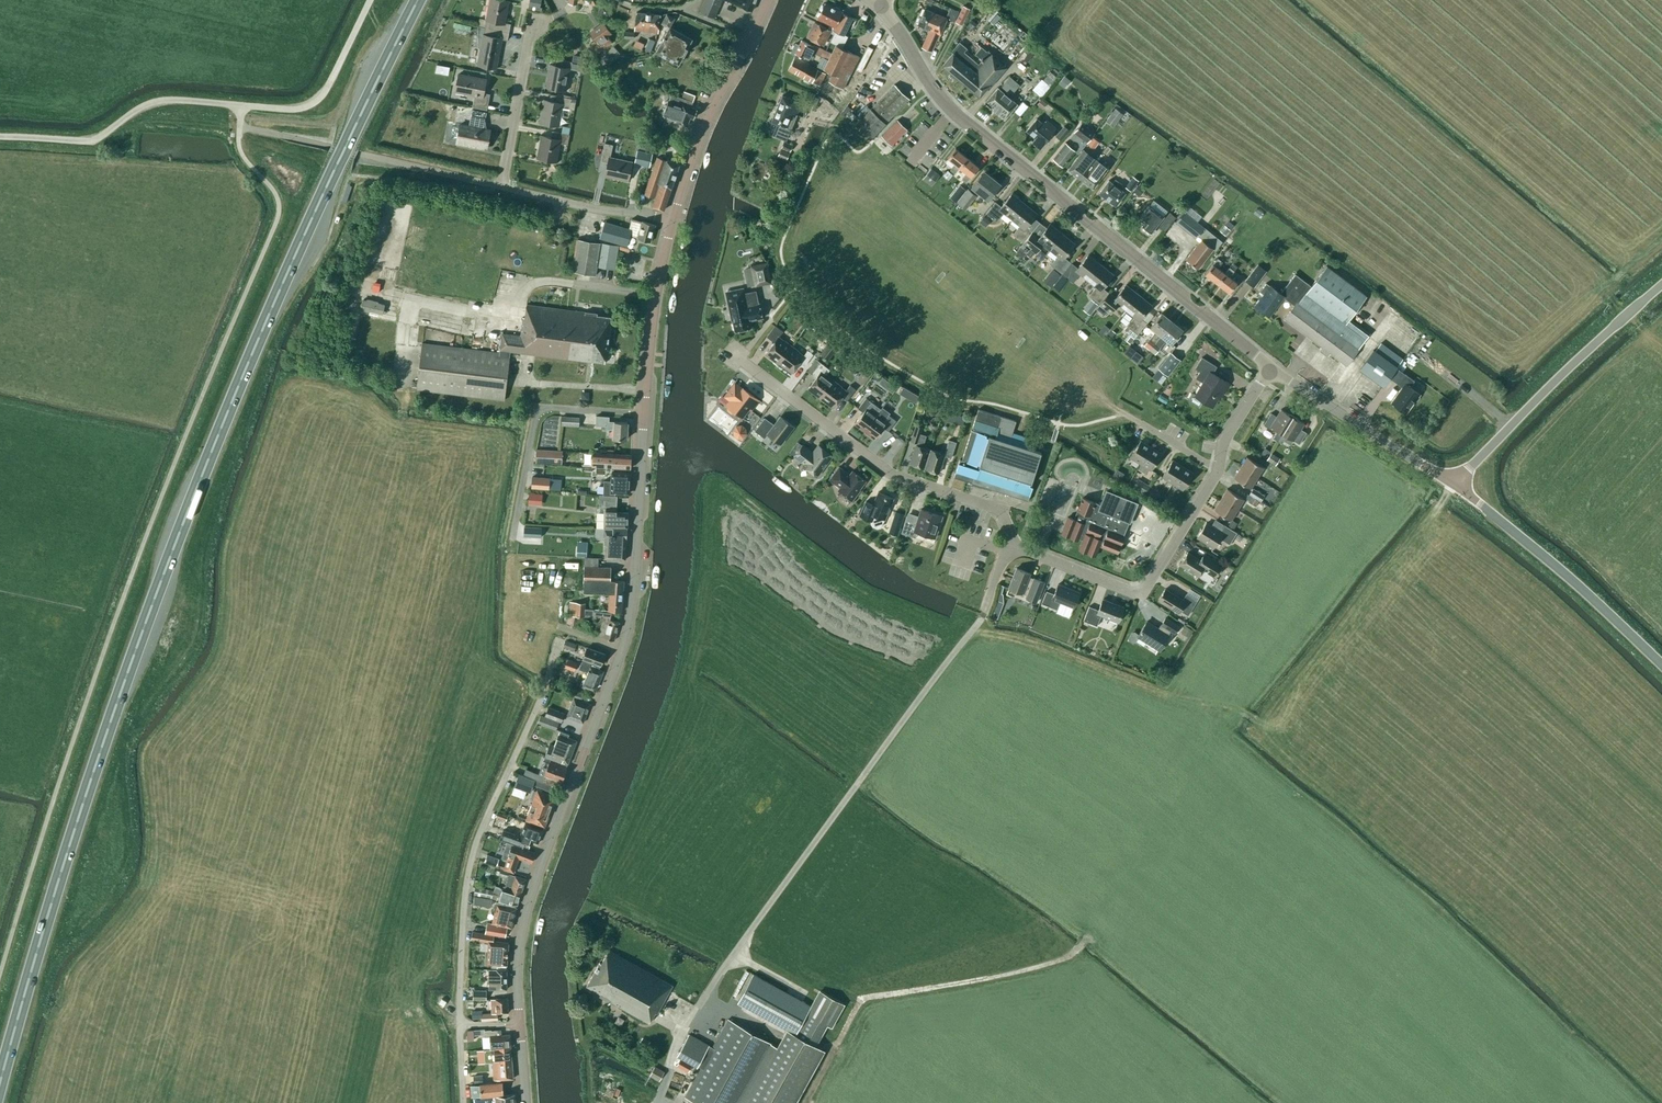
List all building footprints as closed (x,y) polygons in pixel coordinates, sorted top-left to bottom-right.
[(484,19),(484,21),(486,21),(485,27),(493,29),(509,32),(511,24),(504,23),(509,1),(504,0),(488,0),(484,19)] [(700,11),(714,17),(721,0),(704,0),(700,11)] [(756,0),(726,0),(746,8),(745,8),(752,10),(756,0)] [(842,12),(825,3),(817,18),(831,25),(830,29),(831,30),(829,32),(834,35),(831,42),(836,45),(842,48),(848,36),(844,34),(852,18),(842,13),(842,12)] [(611,7),(602,4),(599,12),(608,15),(611,7)] [(963,6),(956,22),(962,25),(970,9),(963,6)] [(947,16),(951,17),(950,20),(955,22),(959,12),(950,8),(948,15),(947,16)] [(937,40),(938,40),(940,34),(947,18),(924,9),(918,25),(929,29),(922,48),(932,52),(937,40)] [(660,15),(636,12),(634,30),(658,32),(660,15)] [(662,24),(669,28),(656,52),(678,64),(692,39),(670,27),(675,18),(667,14),(662,24)] [(598,53),(612,43),(608,36),(611,34),(603,22),(589,32),(595,42),(592,44),(598,53)] [(807,37),(823,45),(829,32),(831,30),(830,29),(815,22),(807,37)] [(509,32),(493,29),(485,27),(477,26),(478,47),(479,48),(475,64),(496,68),(501,39),(507,40),(509,32)] [(624,31),(623,38),(633,39),(634,32),(624,31)] [(1016,32),(1005,44),(1017,54),(1027,41),(1016,32)] [(654,41),(649,39),(647,46),(645,50),(650,52),(651,52),(655,41),(654,41)] [(795,44),(791,53),(795,54),(795,53),(804,58),(804,57),(809,59),(812,52),(824,57),(827,51),(815,45),(815,47),(810,45),(810,44),(801,40),(799,45),(795,44)] [(959,42),(951,52),(953,53),(942,66),(979,97),(988,86),(989,86),(1005,67),(981,47),(975,54),(982,60),(979,63),(978,63),(964,52),(967,48),(959,42)] [(833,73),(829,82),(843,88),(859,57),(842,48),(836,45),(824,69),(833,73)] [(606,62),(600,67),(603,70),(620,54),(613,46),(601,57),(606,62)] [(1025,64),(1035,52),(1028,46),(1018,58),(1025,64)] [(582,70),(584,58),(573,56),(572,62),(557,59),(556,65),(549,64),(545,86),(566,90),(571,68),(582,70)] [(789,70),(812,83),(812,82),(820,86),(825,74),(795,57),(789,70)] [(875,59),(865,79),(869,81),(879,61),(875,59)] [(1050,73),(1043,80),(1050,87),(1057,78),(1051,72),(1050,73)] [(474,95),(472,107),(486,109),(489,94),(483,93),(486,79),(459,74),(455,91),(474,95)] [(1065,75),(1060,80),(1066,85),(1071,79),(1065,75)] [(985,102),(1005,118),(1017,104),(1009,97),(1019,85),(1009,77),(999,89),(998,88),(985,102)] [(1041,97),(1050,87),(1043,80),(1042,79),(1032,89),(1041,97)] [(909,99),(895,84),(855,124),(870,139),(909,99)] [(664,114),(677,119),(676,121),(687,125),(690,117),(694,118),(697,109),(692,107),(695,95),(684,92),(682,98),(672,95),(669,102),(668,101),(666,106),(664,114)] [(815,94),(809,92),(805,101),(811,104),(815,94)] [(538,122),(560,126),(563,107),(574,109),(576,99),(550,94),(549,101),(543,100),(538,122)] [(802,104),(796,101),(782,96),(777,107),(797,115),(802,104)] [(1040,101),(1037,104),(1042,109),(1047,103),(1042,99),(1040,101)] [(771,122),(777,124),(773,135),(786,140),(790,129),(791,130),(797,115),(777,107),(771,122)] [(1106,121),(1112,125),(1121,113),(1118,111),(1115,108),(1106,121)] [(457,140),(457,142),(487,148),(490,130),(483,128),(486,112),(472,110),(470,119),(477,121),(476,127),(460,124),(459,129),(452,128),(449,139),(457,140)] [(1043,124),(1037,118),(1027,130),(1035,138),(1032,141),(1040,148),(1045,142),(1052,134),(1051,134),(1053,132),(1056,128),(1046,120),(1043,124)] [(907,129),(897,120),(882,136),(891,145),(907,129)] [(1065,143),(1061,148),(1053,158),(1063,166),(1075,151),(1078,153),(1088,141),(1094,133),(1081,123),(1073,132),(1074,133),(1070,138),(1074,141),(1069,146),(1065,143)] [(1094,133),(1102,138),(1109,129),(1101,123),(1094,133)] [(568,145),(569,134),(570,127),(562,126),(561,133),(552,131),(551,137),(540,135),(536,158),(558,162),(561,144),(568,145)] [(1056,136),(1061,140),(1069,131),(1063,127),(1056,136)] [(1093,137),(1092,138),(1087,144),(1094,149),(1098,144),(1099,142),(1093,137)] [(641,142),(641,144),(640,149),(641,149),(648,150),(649,145),(649,144),(641,142)] [(783,142),(781,148),(790,152),(792,145),(791,145),(783,142)] [(608,163),(605,177),(627,182),(631,163),(610,158),(613,145),(605,143),(601,161),(608,163)] [(955,164),(950,170),(955,173),(959,167),(967,158),(955,148),(947,158),(955,164)] [(779,152),(777,156),(786,160),(789,153),(780,149),(779,152)] [(637,150),(634,163),(649,167),(652,154),(637,150)] [(1084,175),(1090,167),(1093,163),(1080,154),(1068,170),(1083,181),(1087,176),(1084,175)] [(667,160),(657,157),(644,195),(655,199),(654,203),(655,207),(664,210),(680,164),(667,160)] [(971,177),(979,167),(967,158),(959,167),(967,173),(962,179),(966,182),(971,177)] [(1114,165),(1109,160),(1104,168),(1109,171),(1114,165)] [(1103,174),(1096,169),(1095,170),(1090,167),(1084,175),(1087,176),(1083,181),(1093,189),(1100,179),(1103,174)] [(931,168),(922,179),(927,183),(931,186),(940,175),(931,168)] [(947,171),(943,175),(949,180),(953,175),(947,170),(947,171)] [(971,187),(988,200),(1000,184),(984,171),(971,187)] [(785,186),(788,179),(781,177),(779,184),(785,186)] [(1112,183),(1109,180),(1099,193),(1115,206),(1125,193),(1120,189),(1123,185),(1115,179),(1112,183)] [(1137,183),(1131,179),(1125,187),(1131,191),(1137,183)] [(1137,185),(1133,191),(1141,196),(1145,190),(1143,188),(1145,186),(1140,183),(1138,186),(1137,185)] [(960,185),(954,192),(960,197),(961,196),(962,196),(965,192),(966,190),(960,185)] [(960,197),(956,202),(957,203),(965,210),(976,196),(968,189),(965,192),(960,197)] [(986,213),(996,221),(1003,213),(1011,219),(1024,203),(1012,194),(1001,207),(995,202),(986,213)] [(1138,213),(1142,207),(1133,201),(1129,206),(1138,213)] [(1037,213),(1024,203),(1011,219),(1020,226),(1013,234),(1023,243),(1032,232),(1026,227),(1037,213)] [(1160,207),(1155,204),(1152,207),(1149,205),(1139,218),(1145,223),(1142,227),(1151,233),(1164,216),(1157,211),(1160,207)] [(1170,212),(1159,227),(1165,232),(1176,217),(1170,212)] [(1184,212),(1175,222),(1196,239),(1197,237),(1204,228),(1184,212)] [(983,216),(979,221),(986,227),(990,222),(983,216)] [(630,236),(638,238),(650,242),(655,225),(642,221),(642,222),(632,219),(629,228),(605,222),(600,238),(627,246),(630,236)] [(1049,250),(1062,234),(1050,224),(1039,237),(1032,232),(1023,243),(1024,243),(1016,252),(1023,258),(1026,255),(1030,250),(1031,249),(1035,252),(1042,243),(1049,250)] [(1224,226),(1220,231),(1225,236),(1230,230),(1225,225),(1224,226)] [(1220,244),(1216,240),(1217,238),(1204,228),(1197,237),(1203,241),(1199,247),(1197,245),(1186,259),(1198,268),(1209,254),(1209,255),(1213,250),(1215,251),(1220,244)] [(601,243),(592,241),(593,236),(582,234),(581,240),(579,239),(574,272),(596,276),(597,267),(615,270),(619,246),(601,243)] [(1074,244),(1062,234),(1049,250),(1058,256),(1051,265),(1062,274),(1071,263),(1064,257),(1074,244)] [(1101,265),(1088,255),(1078,268),(1071,263),(1062,274),(1073,283),(1080,274),(1088,280),(1101,265)] [(1222,262),(1217,258),(1213,264),(1212,264),(1205,274),(1217,283),(1225,273),(1217,267),(1222,262)] [(770,282),(766,263),(751,266),(755,286),(770,282)] [(1254,268),(1244,281),(1253,288),(1266,271),(1257,264),(1254,268)] [(1245,270),(1250,273),(1254,268),(1249,264),(1245,270)] [(1089,296),(1099,304),(1100,304),(1109,293),(1102,288),(1113,275),(1101,265),(1088,280),(1096,287),(1089,296)] [(1322,347),(1320,349),(1320,351),(1326,355),(1328,355),(1329,353),(1346,365),(1364,341),(1344,326),(1366,296),(1326,266),(1311,286),(1309,285),(1295,304),(1284,319),(1322,347)] [(1229,276),(1233,271),(1229,267),(1225,273),(1217,283),(1229,292),(1237,282),(1229,276)] [(1060,275),(1054,270),(1051,275),(1050,276),(1056,281),(1058,278),(1060,275)] [(1309,285),(1295,274),(1280,293),(1270,286),(1255,306),(1269,316),(1284,296),(1295,304),(1309,285)] [(1057,281),(1053,286),(1060,292),(1064,286),(1057,281)] [(1099,304),(1096,309),(1104,315),(1108,310),(1110,313),(1117,304),(1126,311),(1138,295),(1126,285),(1115,298),(1109,293),(1100,304),(1099,304)] [(749,321),(762,318),(759,303),(758,303),(755,291),(743,294),(742,289),(726,292),(730,310),(729,310),(732,320),(735,331),(751,327),(749,321)] [(779,302),(773,292),(768,296),(773,305),(779,302)] [(1134,317),(1127,326),(1137,334),(1146,323),(1140,318),(1151,305),(1138,295),(1126,311),(1134,317)] [(1090,302),(1083,310),(1090,315),(1098,305),(1091,299),(1090,302)] [(608,349),(612,318),(596,316),(597,313),(526,305),(525,317),(523,317),(522,322),(504,320),(502,339),(501,350),(499,349),(499,352),(422,343),(416,390),(504,400),(510,351),(604,362),(606,349),(608,349)] [(1147,347),(1150,349),(1172,321),(1161,313),(1150,327),(1156,331),(1150,338),(1144,345),(1147,347)] [(1394,322),(1403,329),(1408,324),(1398,316),(1394,322)] [(1411,320),(1408,327),(1421,333),(1424,325),(1411,320)] [(1161,346),(1166,339),(1171,344),(1182,330),(1172,321),(1150,349),(1155,354),(1161,346)] [(778,337),(782,332),(783,331),(775,325),(766,336),(774,342),(766,354),(778,363),(791,346),(778,337)] [(1107,334),(1106,335),(1111,339),(1111,338),(1116,333),(1111,329),(1107,334)] [(831,340),(821,354),(828,360),(839,345),(831,340)] [(1373,350),(1360,368),(1383,385),(1389,377),(1397,367),(1403,359),(1381,342),(1374,351),(1373,350)] [(813,354),(808,350),(803,356),(791,346),(778,363),(791,373),(799,362),(804,366),(813,354)] [(1136,351),(1130,358),(1137,364),(1143,356),(1136,351)] [(1162,368),(1169,374),(1179,362),(1171,356),(1162,368)] [(1203,401),(1212,407),(1221,393),(1222,394),(1229,383),(1212,373),(1217,367),(1202,357),(1195,368),(1200,371),(1195,378),(1203,383),(1196,394),(1193,393),(1191,394),(1188,398),(1189,401),(1199,407),(1203,401)] [(825,375),(830,370),(820,362),(811,373),(816,377),(808,389),(821,398),(833,381),(825,375)] [(1414,380),(1397,367),(1389,377),(1402,386),(1390,402),(1406,413),(1421,393),(1410,386),(1414,380)] [(885,379),(884,379),(883,377),(879,383),(883,386),(887,381),(885,379)] [(870,391),(875,384),(871,380),(866,387),(870,391)] [(855,389),(850,385),(846,391),(833,381),(821,398),(833,408),(842,396),(847,400),(855,389)] [(731,401),(727,406),(728,410),(732,413),(735,413),(742,418),(749,409),(751,410),(759,400),(742,388),(735,383),(724,396),(731,401)] [(906,389),(905,388),(903,387),(899,394),(904,396),(908,390),(906,389)] [(863,412),(855,424),(864,431),(881,409),(866,398),(858,408),(863,412)] [(883,427),(888,431),(896,421),(888,415),(890,413),(882,407),(881,409),(864,431),(874,439),(883,427)] [(1002,417),(978,409),(972,427),(974,428),(973,431),(971,430),(962,461),(963,461),(962,464),(958,463),(954,477),(971,483),(1028,501),(1033,487),(1030,486),(1030,483),(1031,483),(1041,452),(1026,447),(1029,438),(1012,433),(1016,421),(1002,417)] [(1269,429),(1271,427),(1277,431),(1273,438),(1277,441),(1292,416),(1281,409),(1277,416),(1271,413),(1263,425),(1269,429)] [(776,422),(767,415),(755,431),(764,438),(767,434),(780,444),(794,427),(780,416),(776,422)] [(958,415),(956,423),(963,425),(965,417),(958,415)] [(579,418),(562,416),(561,425),(579,426),(579,418)] [(606,428),(614,429),(613,438),(626,439),(628,422),(614,421),(614,422),(609,421),(609,417),(597,416),(596,425),(606,426),(606,428)] [(1286,436),(1299,444),(1306,432),(1301,429),(1304,423),(1292,416),(1277,441),(1282,444),(1286,436)] [(737,438),(743,438),(746,433),(745,428),(741,425),(736,426),(733,430),(733,435),(737,438)] [(911,441),(916,443),(910,463),(924,468),(930,449),(923,447),(926,435),(920,433),(922,427),(916,425),(911,441)] [(925,468),(939,473),(944,456),(951,458),(956,442),(949,440),(944,454),(931,449),(925,468)] [(1140,441),(1130,457),(1141,464),(1151,447),(1140,441)] [(804,463),(803,465),(817,476),(832,456),(818,445),(812,453),(803,445),(795,456),(804,463)] [(1151,470),(1161,453),(1151,447),(1141,464),(1151,470)] [(1264,448),(1260,455),(1266,459),(1270,451),(1264,448)] [(536,449),(535,462),(562,464),(562,451),(536,449)] [(631,455),(593,453),(592,466),(630,468),(631,455)] [(1271,453),(1267,460),(1275,465),(1280,458),(1271,453)] [(1263,467),(1247,457),(1240,467),(1257,478),(1263,467)] [(1172,460),(1162,477),(1172,483),(1182,467),(1172,460)] [(581,476),(605,478),(604,495),(599,495),(599,500),(611,500),(611,498),(618,498),(618,496),(616,496),(616,493),(629,493),(630,473),(612,472),(612,468),(581,467),(581,476)] [(840,487),(838,490),(852,500),(860,490),(859,490),(866,481),(852,471),(849,475),(839,467),(829,479),(840,487)] [(1182,467),(1172,483),(1183,489),(1193,473),(1182,467)] [(1234,478),(1251,488),(1257,478),(1240,467),(1234,478)] [(543,478),(538,477),(532,477),(531,488),(550,490),(550,478),(543,478)] [(1144,482),(1140,480),(1138,479),(1133,487),(1144,494),(1145,494),(1150,486),(1149,485),(1144,482)] [(1258,491),(1257,491),(1253,488),(1249,495),(1257,500),(1261,493),(1258,491)] [(1221,499),(1237,510),(1244,499),(1227,489),(1221,499)] [(1077,510),(1079,511),(1077,516),(1076,515),(1074,519),(1068,517),(1061,533),(1078,540),(1078,538),(1082,540),(1078,549),(1095,556),(1099,546),(1117,553),(1124,536),(1123,536),(1127,527),(1125,526),(1127,521),(1129,522),(1136,503),(1106,491),(1101,505),(1083,498),(1077,510)] [(885,519),(888,511),(893,498),(878,492),(873,504),(866,501),(859,515),(872,521),(871,523),(873,526),(877,528),(880,527),(884,519),(885,519)] [(542,494),(529,493),(528,504),(542,505),(542,494)] [(1254,498),(1250,496),(1247,494),(1244,498),(1249,501),(1248,502),(1255,507),(1259,501),(1254,498)] [(618,498),(611,498),(611,500),(599,500),(599,508),(604,508),(604,527),(627,527),(627,512),(617,512),(618,498)] [(1231,520),(1237,510),(1221,499),(1214,510),(1231,520)] [(915,538),(917,532),(935,538),(942,516),(921,509),(917,519),(907,515),(901,533),(915,538)] [(900,513),(898,512),(895,511),(892,521),(901,524),(904,514),(900,513)] [(1231,520),(1227,527),(1215,519),(1211,526),(1206,523),(1197,537),(1213,548),(1219,538),(1229,544),(1237,533),(1233,530),(1237,523),(1231,520)] [(535,527),(532,527),(531,527),(524,526),(523,537),(541,538),(541,527),(535,527)] [(605,558),(612,558),(612,559),(625,559),(627,528),(614,527),(614,528),(604,528),(603,540),(606,540),(605,558)] [(1241,542),(1244,536),(1238,533),(1235,539),(1241,542)] [(577,541),(576,556),(586,556),(587,542),(577,541)] [(1180,565),(1199,576),(1203,570),(1215,577),(1222,565),(1207,555),(1202,562),(1188,552),(1180,565)] [(621,612),(621,608),(622,608),(624,580),(610,580),(611,568),(599,567),(599,558),(585,558),(584,591),(609,592),(608,611),(621,612)] [(1008,588),(1027,595),(1026,598),(1036,602),(1044,582),(1034,578),(1034,579),(1029,577),(1030,573),(1016,568),(1008,588)] [(1041,603),(1051,607),(1054,600),(1074,607),(1080,593),(1058,584),(1054,594),(1046,591),(1041,603)] [(1178,613),(1180,610),(1188,615),(1197,601),(1186,594),(1182,600),(1165,589),(1158,600),(1178,613)] [(1083,620),(1097,626),(1101,615),(1118,622),(1124,607),(1102,599),(1098,610),(1089,606),(1083,620)] [(569,614),(567,624),(574,625),(576,614),(584,615),(584,616),(594,618),(604,618),(598,635),(614,640),(619,622),(610,619),(611,613),(594,611),(594,609),(586,608),(586,603),(570,602),(570,607),(569,614)] [(996,613),(992,611),(990,616),(997,619),(999,615),(999,614),(996,613)] [(1174,633),(1178,626),(1165,618),(1161,625),(1159,629),(1147,621),(1139,634),(1134,632),(1131,632),(1128,638),(1129,640),(1132,643),(1135,642),(1139,637),(1139,636),(1145,640),(1145,641),(1159,650),(1169,635),(1168,634),(1170,631),(1174,633)] [(1189,637),(1193,630),(1184,626),(1181,632),(1189,637)] [(566,640),(563,647),(574,651),(576,644),(566,640)] [(605,654),(587,647),(583,658),(581,662),(599,669),(600,665),(601,665),(605,654)] [(575,671),(578,663),(567,659),(564,668),(575,671)] [(581,662),(579,668),(587,671),(582,686),(595,692),(603,671),(599,669),(581,662)] [(567,716),(583,723),(590,704),(583,701),(585,694),(573,690),(571,696),(574,697),(567,716)] [(548,707),(545,716),(561,722),(565,713),(548,707)] [(544,723),(545,720),(547,717),(542,715),(541,715),(538,723),(544,725),(544,723)] [(569,734),(560,731),(555,746),(550,744),(545,756),(564,764),(565,762),(568,763),(576,741),(568,737),(569,734)] [(561,781),(566,767),(563,766),(564,764),(546,757),(545,756),(544,759),(550,762),(548,768),(541,766),(538,773),(526,769),(524,774),(535,779),(553,785),(556,786),(558,780),(561,781)] [(535,779),(535,780),(519,774),(515,786),(531,792),(534,783),(546,788),(545,789),(551,791),(553,785),(535,779)] [(529,810),(530,811),(527,819),(544,826),(555,798),(548,795),(537,791),(537,792),(534,791),(531,799),(534,800),(532,804),(531,804),(529,810)] [(498,812),(498,811),(495,817),(496,817),(503,820),(505,814),(498,812)] [(500,839),(508,843),(509,842),(523,847),(524,843),(528,845),(530,840),(538,843),(543,829),(525,822),(520,837),(503,830),(500,839)] [(507,860),(504,869),(514,872),(519,858),(531,862),(535,852),(523,848),(523,847),(509,842),(508,843),(504,853),(505,853),(503,858),(507,860)] [(487,855),(484,861),(495,865),(497,859),(487,855)] [(510,876),(506,890),(505,890),(520,895),(525,879),(515,876),(515,878),(510,876)] [(474,894),(491,898),(493,890),(475,886),(474,894)] [(506,890),(503,889),(501,895),(493,892),(492,897),(517,905),(520,895),(505,890),(506,890)] [(484,897),(480,896),(475,895),(473,904),(491,907),(492,898),(484,897)] [(495,910),(489,933),(505,937),(507,926),(511,927),(516,907),(507,905),(496,902),(493,910),(495,910)] [(488,942),(487,964),(494,965),(494,969),(496,969),(505,969),(506,965),(507,965),(508,943),(498,942),(493,941),(494,935),(472,931),(471,939),(488,942)] [(600,995),(649,1023),(655,1013),(656,1014),(672,986),(609,950),(601,963),(599,962),(586,985),(601,993),(600,995)] [(496,969),(494,969),(488,969),(488,985),(489,985),(489,989),(507,989),(507,969),(505,969),(496,969)] [(811,1006),(753,974),(738,1001),(786,1028),(776,1046),(728,1019),(712,1047),(709,1045),(689,1034),(677,1055),(697,1066),(701,1068),(685,1096),(697,1102),(791,1102),(822,1048),(815,1044),(826,1024),(831,1027),(844,1003),(820,991),(812,1006),(811,1006)] [(487,1000),(486,990),(473,990),(473,999),(487,1000)] [(491,1013),(481,1014),(482,1020),(497,1019),(496,1013),(508,1012),(507,998),(491,999),(491,1013)] [(467,1041),(474,1040),(474,1035),(481,1034),(481,1030),(474,1030),(473,1029),(466,1030),(467,1041)] [(501,1035),(501,1030),(491,1030),(484,1030),(485,1036),(490,1036),(491,1049),(511,1047),(510,1034),(501,1035)] [(512,1060),(511,1047),(491,1049),(484,1049),(485,1062),(493,1062),(495,1061),(512,1060)] [(687,1069),(690,1064),(680,1058),(677,1063),(687,1069)] [(500,1080),(500,1079),(513,1078),(512,1060),(495,1061),(493,1062),(494,1080),(500,1080)] [(664,1072),(655,1066),(650,1075),(659,1081),(664,1072)] [(470,1085),(471,1098),(491,1095),(504,1094),(502,1082),(470,1085)] [(514,1094),(495,1096),(496,1102),(515,1102),(514,1094)]
